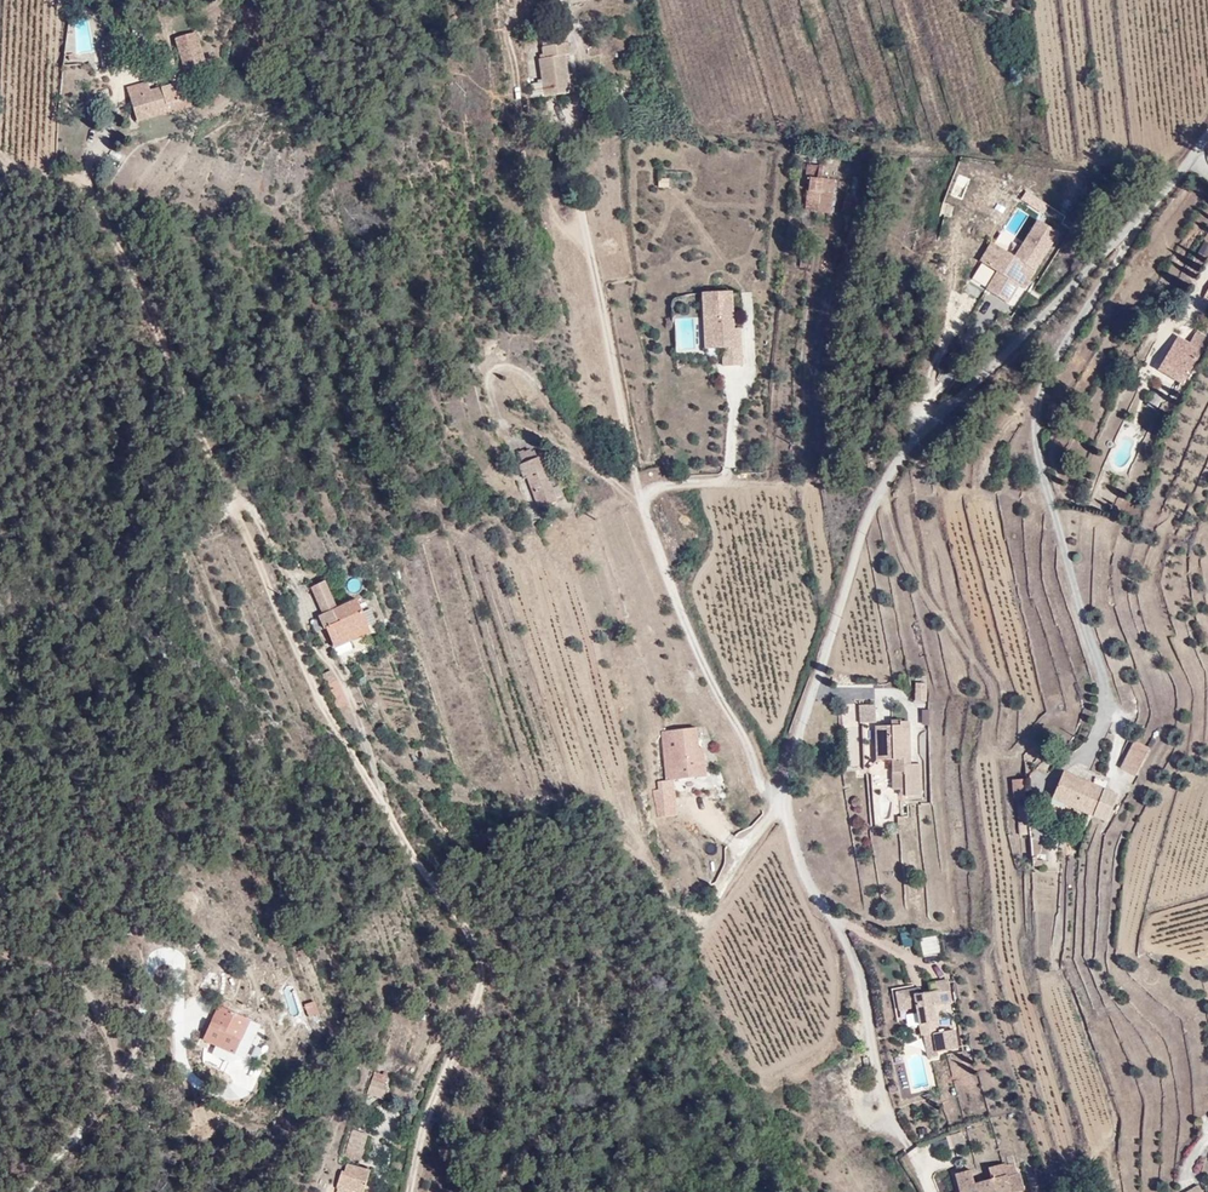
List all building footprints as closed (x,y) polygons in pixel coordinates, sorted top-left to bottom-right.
[(94,47),(110,37),(109,24),(106,23),(90,40),(94,47)] [(172,36),(181,68),(173,71),(176,78),(178,77),(179,79),(186,76),(189,72),(188,69),(202,65),(192,30),(172,36)] [(569,65),(566,48),(571,47),(568,33),(538,39),(540,50),(537,51),(543,91),(567,86),(564,66),(569,65)] [(233,35),(227,53),(239,56),(244,38),(233,35)] [(574,85),(571,66),(569,65),(564,66),(567,86),(574,85)] [(179,79),(178,77),(157,84),(147,88),(144,78),(121,86),(133,119),(163,110),(161,101),(182,95),(184,94),(179,79)] [(542,95),(541,79),(530,79),(532,96),(542,95)] [(163,110),(185,103),(182,95),(161,101),(163,110)] [(813,187),(811,199),(810,199),(808,218),(832,221),(836,188),(821,186),(823,174),(807,173),(806,186),(813,187)] [(668,187),(668,178),(656,178),(656,187),(668,187)] [(849,202),(844,218),(853,221),(858,204),(849,202)] [(1006,307),(1017,289),(1019,285),(1024,289),(1056,237),(1039,226),(1016,263),(992,248),(981,267),(998,278),(987,296),(1006,307)] [(999,234),(993,242),(1005,251),(1011,243),(999,234)] [(963,292),(978,298),(982,288),(967,283),(963,292)] [(737,328),(735,291),(707,293),(708,317),(714,316),(715,331),(721,331),(722,348),(727,348),(728,366),(746,365),(744,335),(737,335),(737,328)] [(714,316),(708,317),(710,348),(722,348),(721,331),(715,331),(714,316)] [(675,352),(697,351),(695,317),(673,319),(675,352)] [(1197,336),(1195,340),(1207,346),(1207,341),(1197,336)] [(1207,353),(1207,346),(1195,340),(1190,346),(1179,340),(1161,373),(1189,387),(1207,353)] [(1157,410),(1163,394),(1153,390),(1147,405),(1157,410)] [(1172,409),(1177,400),(1167,395),(1163,406),(1172,409)] [(527,483),(537,513),(555,507),(554,505),(561,502),(558,492),(550,495),(539,464),(536,465),(534,458),(532,459),(531,455),(523,458),(519,460),(523,470),(520,471),(519,473),(523,484),(527,483)] [(328,629),(323,618),(339,611),(343,619),(362,611),(356,598),(336,608),(324,581),(311,586),(323,613),(318,615),(325,630),(326,629),(328,629)] [(369,608),(362,611),(367,623),(374,620),(369,608)] [(346,632),(367,623),(362,611),(343,619),(339,611),(323,618),(328,629),(326,629),(334,647),(350,640),(346,632)] [(350,640),(371,631),(367,623),(346,632),(350,640)] [(353,647),(350,640),(334,647),(337,654),(353,647)] [(927,689),(917,688),(917,706),(927,706),(927,689)] [(930,723),(930,709),(920,709),(920,723),(930,723)] [(877,727),(876,710),(860,711),(861,728),(877,727)] [(922,768),(911,769),(910,727),(902,727),(902,725),(892,725),(893,731),(877,732),(877,766),(893,765),(893,778),(905,778),(906,799),(923,799),(922,768)] [(701,726),(678,729),(680,746),(668,747),(672,779),(664,780),(664,788),(660,789),(663,816),(681,814),(677,779),(711,776),(708,747),(703,747),(701,726)] [(680,746),(678,729),(667,730),(668,747),(680,746)] [(1138,779),(1153,746),(1135,738),(1121,771),(1138,779)] [(1097,813),(1107,788),(1066,773),(1056,797),(1097,813)] [(906,799),(905,778),(893,778),(894,795),(901,795),(901,799),(906,799)] [(1029,799),(1026,785),(1016,787),(1018,801),(1029,799)] [(1111,818),(1121,793),(1107,788),(1097,813),(1111,818)] [(1031,812),(1029,799),(1018,801),(1020,814),(1031,812)] [(1033,825),(1031,812),(1020,814),(1023,828),(1033,825)] [(1035,837),(1033,825),(1023,828),(1025,840),(1035,837)] [(1052,842),(1051,836),(1035,841),(1037,846),(1052,842)] [(936,936),(920,939),(923,956),(940,952),(936,936)] [(948,980),(930,983),(931,990),(916,993),(915,989),(896,992),(901,1016),(917,1013),(919,1025),(936,1022),(932,1005),(952,1002),(948,980)] [(312,1014),(307,1001),(295,1005),(300,1019),(312,1014)] [(239,1066),(256,1027),(212,1006),(194,1044),(239,1066)] [(936,1022),(919,1025),(922,1036),(939,1032),(936,1022)] [(957,1048),(954,1030),(922,1036),(926,1057),(935,1055),(934,1052),(957,1048)] [(378,1101),(383,1086),(379,1084),(381,1077),(368,1073),(361,1096),(378,1101)] [(961,1132),(951,1136),(953,1147),(965,1146),(961,1132)] [(350,1135),(346,1150),(362,1154),(366,1140),(350,1135)] [(359,1165),(362,1154),(346,1150),(343,1161),(359,1165)] [(970,1170),(956,1174),(961,1191),(1019,1191),(1024,1191),(1019,1173),(1016,1173),(1013,1163),(1003,1166),(1003,1164),(988,1168),(991,1178),(974,1183),(970,1170)] [(368,1175),(343,1167),(341,1175),(335,1173),(331,1185),(323,1182),(320,1191),(363,1191),(368,1175)]
